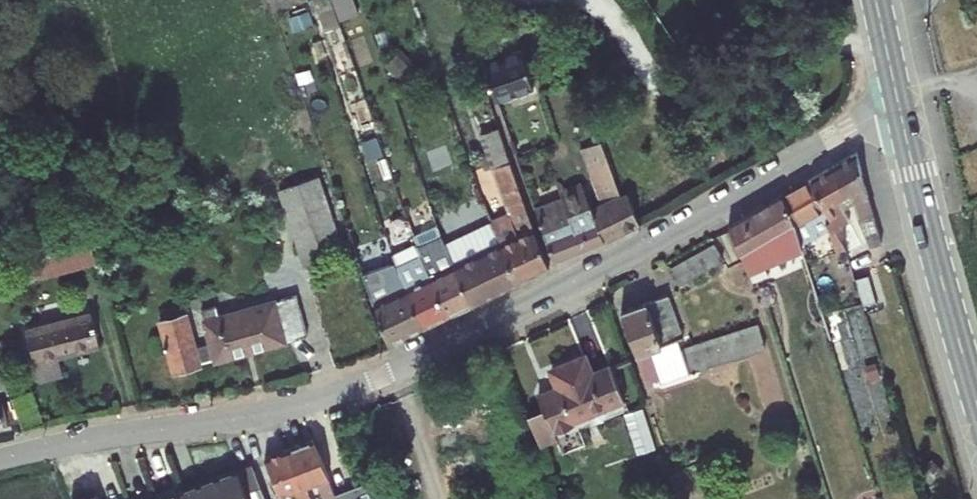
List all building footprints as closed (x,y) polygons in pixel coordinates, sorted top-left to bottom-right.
[(340,8),(324,11),(326,21),(360,14),(357,0),(338,0),(340,8)] [(477,37),(494,83),(533,69),(520,35),(492,45),(488,33),(477,37)] [(553,195),(537,201),(554,251),(632,212),(619,179),(598,122),(579,131),(603,191),(585,200),(583,194),(556,205),(553,195)] [(833,154),(843,186),(854,180),(868,228),(880,225),(857,140),(833,154)] [(517,218),(504,225),(524,267),(549,254),(508,147),(494,152),(517,218)] [(333,226),(308,150),(268,164),(294,240),(333,226)] [(836,190),(843,186),(833,154),(812,165),(823,198),(826,207),(820,210),(823,220),(830,217),(842,212),(836,190)] [(823,198),(812,165),(781,184),(795,215),(823,198)] [(474,173),(457,180),(461,194),(480,186),(474,173)] [(457,180),(455,175),(446,178),(451,193),(444,196),(450,214),(466,207),(461,194),(457,180)] [(630,175),(619,179),(632,212),(642,206),(630,175)] [(734,215),(746,240),(748,246),(756,271),(765,266),(799,248),(789,217),(795,215),(781,184),(743,205),(745,208),(734,215)] [(452,234),(477,290),(524,267),(504,225),(497,211),(452,234)] [(830,217),(823,220),(828,232),(833,229),(830,217)] [(21,230),(21,233),(13,235),(28,279),(92,267),(91,264),(77,219),(21,230)] [(425,233),(456,301),(477,290),(452,234),(447,223),(425,233)] [(672,255),(681,272),(731,247),(724,229),(672,255)] [(429,314),(456,301),(425,233),(399,245),(411,275),(429,314)] [(854,244),(840,248),(847,271),(861,267),(854,244)] [(375,291),(396,331),(429,314),(411,275),(375,291)] [(676,315),(664,280),(623,300),(638,340),(661,331),(659,322),(674,316),(676,315)] [(162,322),(178,371),(206,362),(204,355),(217,351),(219,360),(313,330),(300,292),(221,317),(216,302),(203,306),(214,341),(201,345),(190,313),(162,322)] [(51,318),(43,320),(47,332),(60,329),(66,349),(94,342),(85,309),(51,318)] [(645,360),(658,354),(656,346),(681,336),(674,316),(659,322),(661,331),(638,340),(645,360)] [(47,332),(43,320),(19,327),(28,358),(34,376),(57,369),(52,352),(66,349),(60,329),(47,332)] [(765,324),(698,338),(703,361),(770,347),(765,324)] [(687,351),(681,336),(656,346),(658,354),(661,361),(687,351)] [(537,385),(549,417),(622,387),(608,353),(588,361),(581,343),(547,356),(556,377),(537,385)] [(650,431),(634,392),(614,400),(629,439),(650,431)] [(6,419),(14,417),(9,404),(7,398),(0,401),(0,403),(6,419)] [(311,433),(288,442),(304,484),(310,498),(337,498),(336,496),(311,433)] [(288,442),(264,451),(279,491),(293,486),(298,498),(310,498),(304,484),(288,442)] [(265,496),(250,457),(237,462),(251,498),(259,498),(265,496)] [(237,462),(219,469),(230,498),(251,498),(237,462)] [(219,469),(177,485),(183,498),(230,498),(219,469)] [(177,485),(157,493),(159,498),(183,498),(177,485)] [(336,496),(337,498),(359,498),(354,488),(336,496)] [(96,489),(70,498),(100,498),(96,489)]
